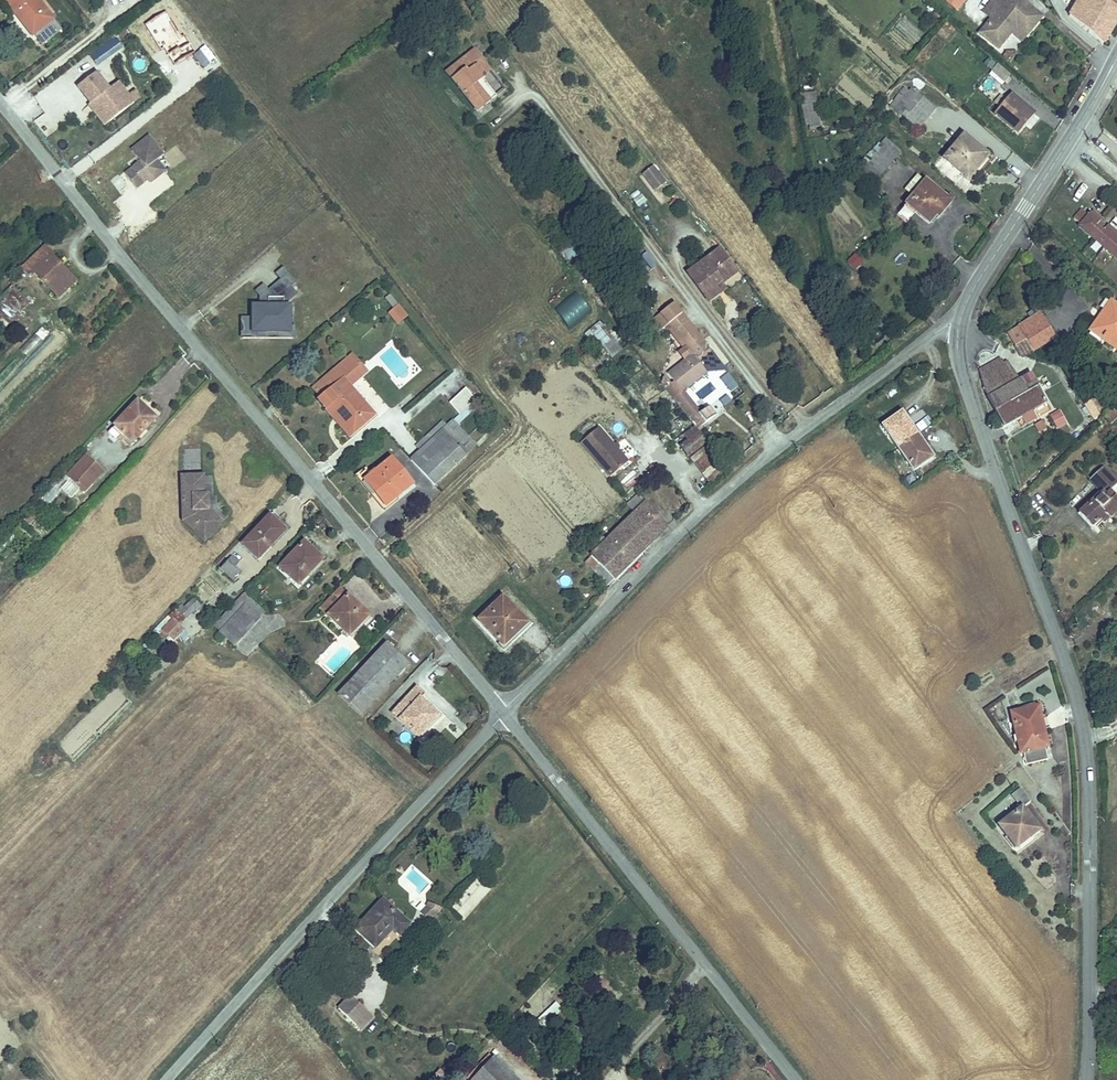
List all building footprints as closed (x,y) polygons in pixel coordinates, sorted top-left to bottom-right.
[(19,13),(43,44),(61,30),(37,0),(5,0),(16,15),(19,13)] [(50,16),(53,14),(42,0),(39,2),(50,16)] [(158,15),(171,5),(167,0),(163,0),(152,8),(158,15)] [(956,10),(965,0),(945,0),(956,10)] [(983,12),(989,17),(991,15),(993,17),(980,33),(998,48),(1016,26),(1027,35),(1041,17),(1021,0),(993,0),(983,12)] [(1069,15),(1103,43),(1116,19),(1116,10),(1100,0),(1078,0),(1069,15)] [(1116,10),(1116,0),(1100,0),(1116,10)] [(16,15),(32,35),(34,33),(19,13),(16,15)] [(1016,26),(1011,33),(1022,42),(1027,35),(1016,26)] [(97,65),(123,48),(114,35),(89,52),(97,65)] [(489,102),(475,84),(481,79),(474,70),(483,63),(473,51),(446,72),(477,111),(489,102)] [(1004,56),(1009,61),(1015,53),(1015,52),(1006,53),(1004,56)] [(489,70),(483,63),(474,70),(481,79),(484,77),(482,75),(489,70)] [(998,64),(991,72),(1004,83),(1011,75),(998,64)] [(109,122),(127,108),(111,88),(109,90),(96,73),(78,87),(91,104),(93,102),(109,122)] [(475,84),(489,102),(495,97),(481,79),(475,84)] [(24,126),(43,114),(24,83),(5,94),(24,126)] [(127,108),(134,103),(118,83),(111,88),(127,108)] [(904,88),(895,99),(910,112),(920,101),(904,88)] [(805,125),(810,124),(819,123),(815,94),(801,95),(805,125)] [(1017,132),(1024,124),(1021,122),(1031,111),(1012,95),(1007,101),(1001,95),(994,103),(1001,108),(995,114),(1017,132)] [(910,112),(895,99),(891,105),(906,118),(905,119),(918,129),(935,109),(922,98),(920,101),(910,112)] [(105,126),(109,122),(93,102),(91,104),(89,105),(105,126)] [(1031,111),(1021,122),(1024,124),(1033,113),(1031,111)] [(963,136),(944,159),(967,178),(986,155),(963,136)] [(147,180),(151,176),(154,179),(164,171),(156,161),(163,155),(149,137),(131,150),(141,162),(125,174),(136,188),(147,180)] [(884,146),(882,147),(896,159),(901,152),(888,141),(887,141),(885,139),(881,144),(884,146)] [(862,161),(853,172),(871,187),(896,159),(882,147),(867,166),(862,161)] [(871,150),(867,155),(872,159),(876,154),(871,150)] [(655,189),(664,182),(653,168),(644,175),(655,189)] [(128,188),(118,175),(111,181),(121,193),(128,188)] [(915,212),(928,224),(948,201),(925,182),(906,205),(915,212)] [(641,195),(633,201),(638,207),(646,201),(641,195)] [(948,201),(935,216),(938,219),(951,203),(948,201)] [(906,205),(897,217),(905,224),(915,212),(906,205)] [(1115,235),(1105,227),(1101,233),(1095,227),(1099,222),(1090,214),(1088,217),(1081,211),(1074,219),(1081,225),(1079,227),(1084,231),(1116,260),(1116,237),(1115,235)] [(1101,219),(1092,211),(1090,214),(1099,222),(1101,219)] [(1101,233),(1105,227),(1099,222),(1095,227),(1101,233)] [(1116,233),(1108,225),(1105,227),(1115,235),(1116,233)] [(1084,231),(1079,227),(1076,230),(1081,235),(1084,231)] [(584,258),(569,237),(557,246),(573,267),(584,258)] [(630,243),(636,251),(642,247),(636,239),(630,243)] [(58,298),(75,282),(62,268),(60,270),(57,267),(59,264),(51,256),(53,254),(45,246),(21,268),(29,277),(34,273),(58,298)] [(742,277),(722,249),(689,272),(709,301),(742,277)] [(855,269),(861,263),(854,255),(848,261),(855,269)] [(240,317),(240,338),(292,336),(291,297),(292,297),(291,269),(276,269),(277,285),(257,286),(258,303),(249,303),(249,317),(240,317)] [(30,302),(11,285),(0,298),(0,315),(10,324),(30,302)] [(398,306),(389,295),(385,298),(394,309),(398,306)] [(1110,301),(1101,314),(1104,316),(1095,329),(1104,335),(1101,339),(1115,348),(1116,345),(1116,306),(1110,301)] [(665,327),(682,314),(673,303),(653,319),(662,330),(665,327)] [(392,310),(401,321),(407,316),(398,306),(394,309),(392,310)] [(392,310),(389,313),(398,324),(401,321),(392,310)] [(1055,337),(1040,312),(1007,334),(1015,346),(1026,340),(1033,351),(1055,337)] [(686,347),(681,339),(694,329),(682,314),(665,327),(667,330),(668,329),(683,349),(686,347)] [(1095,329),(1104,316),(1101,314),(1090,331),(1101,339),(1104,335),(1095,329)] [(621,349),(599,322),(585,334),(589,340),(594,336),(611,358),(621,349)] [(42,326),(24,349),(30,353),(48,331),(42,326)] [(665,389),(695,426),(697,430),(714,416),(708,407),(699,414),(682,392),(707,373),(704,369),(698,362),(711,352),(694,329),(681,339),(686,347),(692,354),(685,360),(667,374),(673,382),(665,389)] [(1033,351),(1026,340),(1015,346),(1021,357),(1033,351)] [(685,360),(692,354),(686,347),(683,349),(679,353),(685,360)] [(711,352),(698,362),(704,369),(717,359),(711,352)] [(352,355),(335,370),(349,387),(366,372),(352,355)] [(981,378),(1004,366),(1000,358),(979,370),(981,378)] [(988,397),(1019,380),(1008,363),(1004,366),(981,378),(985,391),(988,397)] [(374,415),(349,387),(335,370),(313,389),(321,398),(318,401),(325,409),(332,404),(343,417),(341,419),(353,433),(374,415)] [(1050,412),(1035,388),(1038,387),(1035,382),(1033,384),(1028,375),(988,397),(1004,426),(1021,417),(1025,425),(1050,412)] [(665,389),(670,384),(664,376),(661,384),(665,389)] [(475,399),(465,388),(449,403),(459,414),(475,399)] [(411,392),(400,405),(405,410),(417,397),(411,392)] [(1105,410),(1096,396),(1089,400),(1100,415),(1105,410)] [(1100,415),(1089,400),(1084,404),(1093,419),(1100,415)] [(475,401),(452,421),(457,426),(479,406),(475,401)] [(1105,410),(1109,406),(1106,401),(1101,404),(1105,410)] [(137,402),(114,426),(122,433),(118,437),(122,441),(123,439),(130,446),(155,419),(137,402)] [(343,417),(332,404),(325,409),(349,437),(353,433),(341,419),(343,417)] [(1116,418),(1116,413),(1114,410),(1105,419),(1111,424),(1116,418)] [(1064,424),(1057,412),(1051,416),(1057,428),(1064,424)] [(910,425),(901,413),(898,415),(907,427),(910,425)] [(898,415),(882,426),(898,448),(917,435),(910,425),(907,427),(898,415)] [(448,417),(420,442),(425,447),(442,431),(452,421),(448,417)] [(476,446),(457,426),(452,421),(442,431),(465,456),(476,446)] [(1046,428),(1043,424),(1044,423),(1043,421),(1041,421),(1034,425),(1037,429),(1038,428),(1040,432),(1046,428)] [(118,437),(122,433),(114,426),(108,432),(116,439),(118,437)] [(688,457),(707,442),(697,430),(695,426),(690,430),(694,436),(688,440),(680,446),(688,457)] [(596,428),(578,443),(608,477),(626,462),(596,428)] [(684,435),(688,440),(694,436),(690,430),(684,435)] [(442,431),(425,447),(420,452),(411,460),(434,485),(465,456),(442,431)] [(913,471),(929,460),(921,447),(924,445),(917,435),(898,448),(913,471)] [(415,447),(420,452),(425,447),(420,442),(415,447)] [(707,445),(690,458),(710,484),(727,471),(707,445)] [(929,460),(932,457),(924,445),(921,447),(929,460)] [(200,450),(186,449),(185,459),(199,460),(200,450)] [(102,471),(103,470),(87,455),(86,456),(102,471)] [(67,477),(69,479),(79,489),(83,492),(102,471),(86,456),(78,465),(67,477)] [(391,459),(367,479),(374,488),(371,490),(385,507),(412,485),(391,459)] [(62,490),(61,489),(69,479),(67,477),(78,465),(75,462),(52,486),(59,493),(62,490)] [(1109,492),(1116,485),(1116,484),(1116,483),(1102,468),(1089,480),(1101,493),(1078,514),(1091,527),(1104,515),(1108,519),(1116,511),(1116,500),(1109,492)] [(205,509),(204,503),(207,503),(207,495),(204,495),(203,476),(181,476),(183,521),(194,521),(210,535),(221,523),(207,510),(207,509),(205,509)] [(62,490),(71,498),(79,489),(69,479),(61,489),(62,490)] [(367,479),(364,481),(371,490),(374,488),(367,479)] [(1116,485),(1109,492),(1116,500),(1116,486),(1116,485)] [(48,504),(57,495),(50,488),(41,497),(48,504)] [(605,542),(595,552),(591,556),(600,565),(594,571),(608,585),(666,528),(639,494),(627,505),(634,513),(605,542)] [(278,539),(273,535),(283,525),(271,514),(243,545),(258,559),(278,539)] [(1103,524),(1108,519),(1104,515),(1099,520),(1103,524)] [(183,521),(205,541),(210,535),(194,521),(183,521)] [(278,539),(287,529),(283,525),(273,535),(278,539)] [(591,548),(595,552),(605,542),(601,537),(591,548)] [(304,542),(279,568),(298,585),(320,563),(310,553),(312,550),(304,542)] [(320,563),(322,560),(312,550),(310,553),(320,563)] [(591,556),(585,562),(594,571),(600,565),(591,556)] [(222,574),(224,572),(234,582),(241,574),(234,568),(238,563),(231,557),(218,570),(222,574)] [(563,589),(573,583),(566,573),(557,580),(563,589)] [(349,636),(365,620),(353,608),(356,605),(340,589),(321,609),(343,630),(347,635),(349,636)] [(220,631),(244,605),(259,619),(266,613),(245,593),(214,626),(220,631)] [(527,623),(502,597),(478,620),(503,646),(527,623)] [(188,635),(178,626),(200,605),(194,598),(184,607),(181,604),(154,631),(169,647),(179,636),(183,640),(188,635)] [(219,632),(224,637),(227,640),(234,646),(259,619),(244,605),(219,632)] [(365,620),(368,616),(356,605),(353,608),(365,620)] [(408,664),(386,644),(338,695),(360,715),(408,664)] [(416,688),(392,713),(418,737),(430,724),(428,721),(435,713),(420,699),(424,695),(416,688)] [(1021,710),(1021,713),(1036,709),(1035,704),(1013,710),(1013,712),(1021,710)] [(1020,753),(1023,753),(1026,765),(1048,760),(1045,747),(1047,747),(1043,729),(1042,727),(1040,727),(1036,709),(1021,713),(1021,710),(1013,712),(1011,713),(1016,736),(1013,736),(1014,742),(1018,741),(1020,753)] [(428,721),(430,724),(438,716),(435,713),(428,721)] [(1011,795),(1021,808),(998,826),(1014,845),(1028,834),(1030,837),(1039,830),(1022,808),(1030,802),(1020,789),(1011,795)] [(1014,845),(1016,848),(1030,837),(1028,834),(1014,845)] [(482,878),(458,907),(468,915),(492,887),(482,878)] [(399,934),(408,924),(382,901),(356,929),(375,947),(389,932),(385,928),(389,924),(393,928),(399,934)] [(442,908),(429,902),(426,906),(438,912),(442,908)] [(438,912),(426,906),(420,912),(429,921),(438,912)] [(391,931),(381,942),(386,947),(396,936),(391,931)] [(367,1012),(350,996),(338,1009),(355,1025),(367,1012)] [(367,1012),(355,1025),(361,1030),(373,1017),(367,1012)] [(493,1058),(472,1079),(516,1079),(493,1058)]
